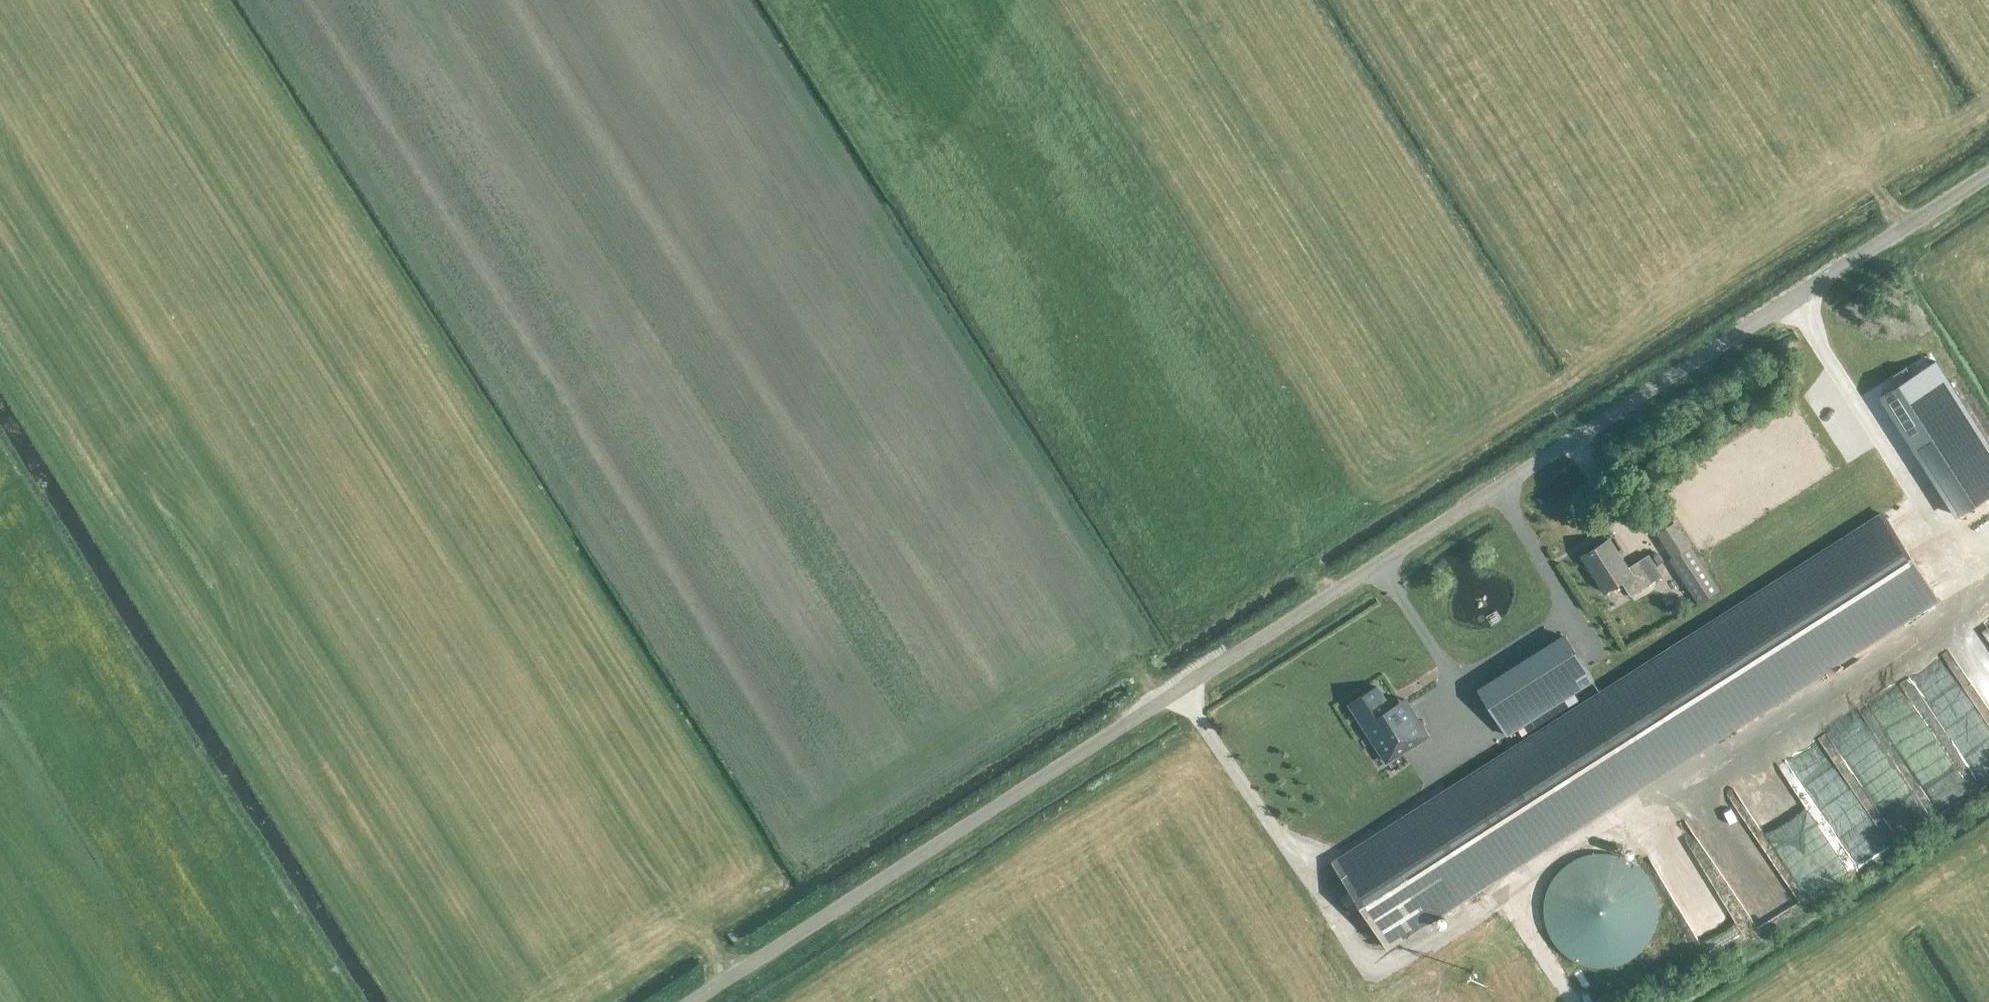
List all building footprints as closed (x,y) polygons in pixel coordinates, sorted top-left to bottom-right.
[(1899,406),(1945,377),(1934,360),(1888,389),(1899,406)] [(1935,448),(1931,442),(1949,431),(1940,416),(1899,441),(1912,462),(1935,448)] [(1882,511),(1618,679),(1534,732),(1536,735),(1334,864),(1386,947),(1937,598),(1882,511)] [(1667,560),(1698,605),(1719,591),(1690,547),(1674,522),(1655,534),(1671,558),(1667,560)] [(1628,568),(1609,539),(1581,557),(1603,593),(1621,582),(1630,596),(1662,576),(1649,555),(1628,568)] [(1593,679),(1566,636),(1479,690),(1507,734),(1593,679)] [(1959,654),(1970,675),(1988,665),(1988,654),(1983,642),(1959,654)] [(1988,707),(1988,671),(1974,680),(1988,707)] [(1818,680),(1791,695),(1798,708),(1826,693),(1818,680)] [(1377,686),(1348,704),(1346,705),(1384,765),(1429,736),(1405,698),(1390,708),(1377,686)] [(1769,882),(1821,849),(1749,734),(1696,768),(1769,882)] [(1545,898),(1544,910),(1545,923),(1549,935),(1556,946),(1565,955),(1576,962),(1588,966),(1601,968),(1613,966),(1625,962),(1636,955),(1645,946),(1652,935),(1656,923),(1658,911),(1656,898),(1652,886),(1645,875),(1636,866),(1626,859),(1613,855),(1601,853),(1588,855),(1576,859),(1565,866),(1556,875),(1549,886),(1545,898)] [(1704,879),(1673,897),(1701,946),(1733,928),(1717,902),(1718,901),(1704,879)]
